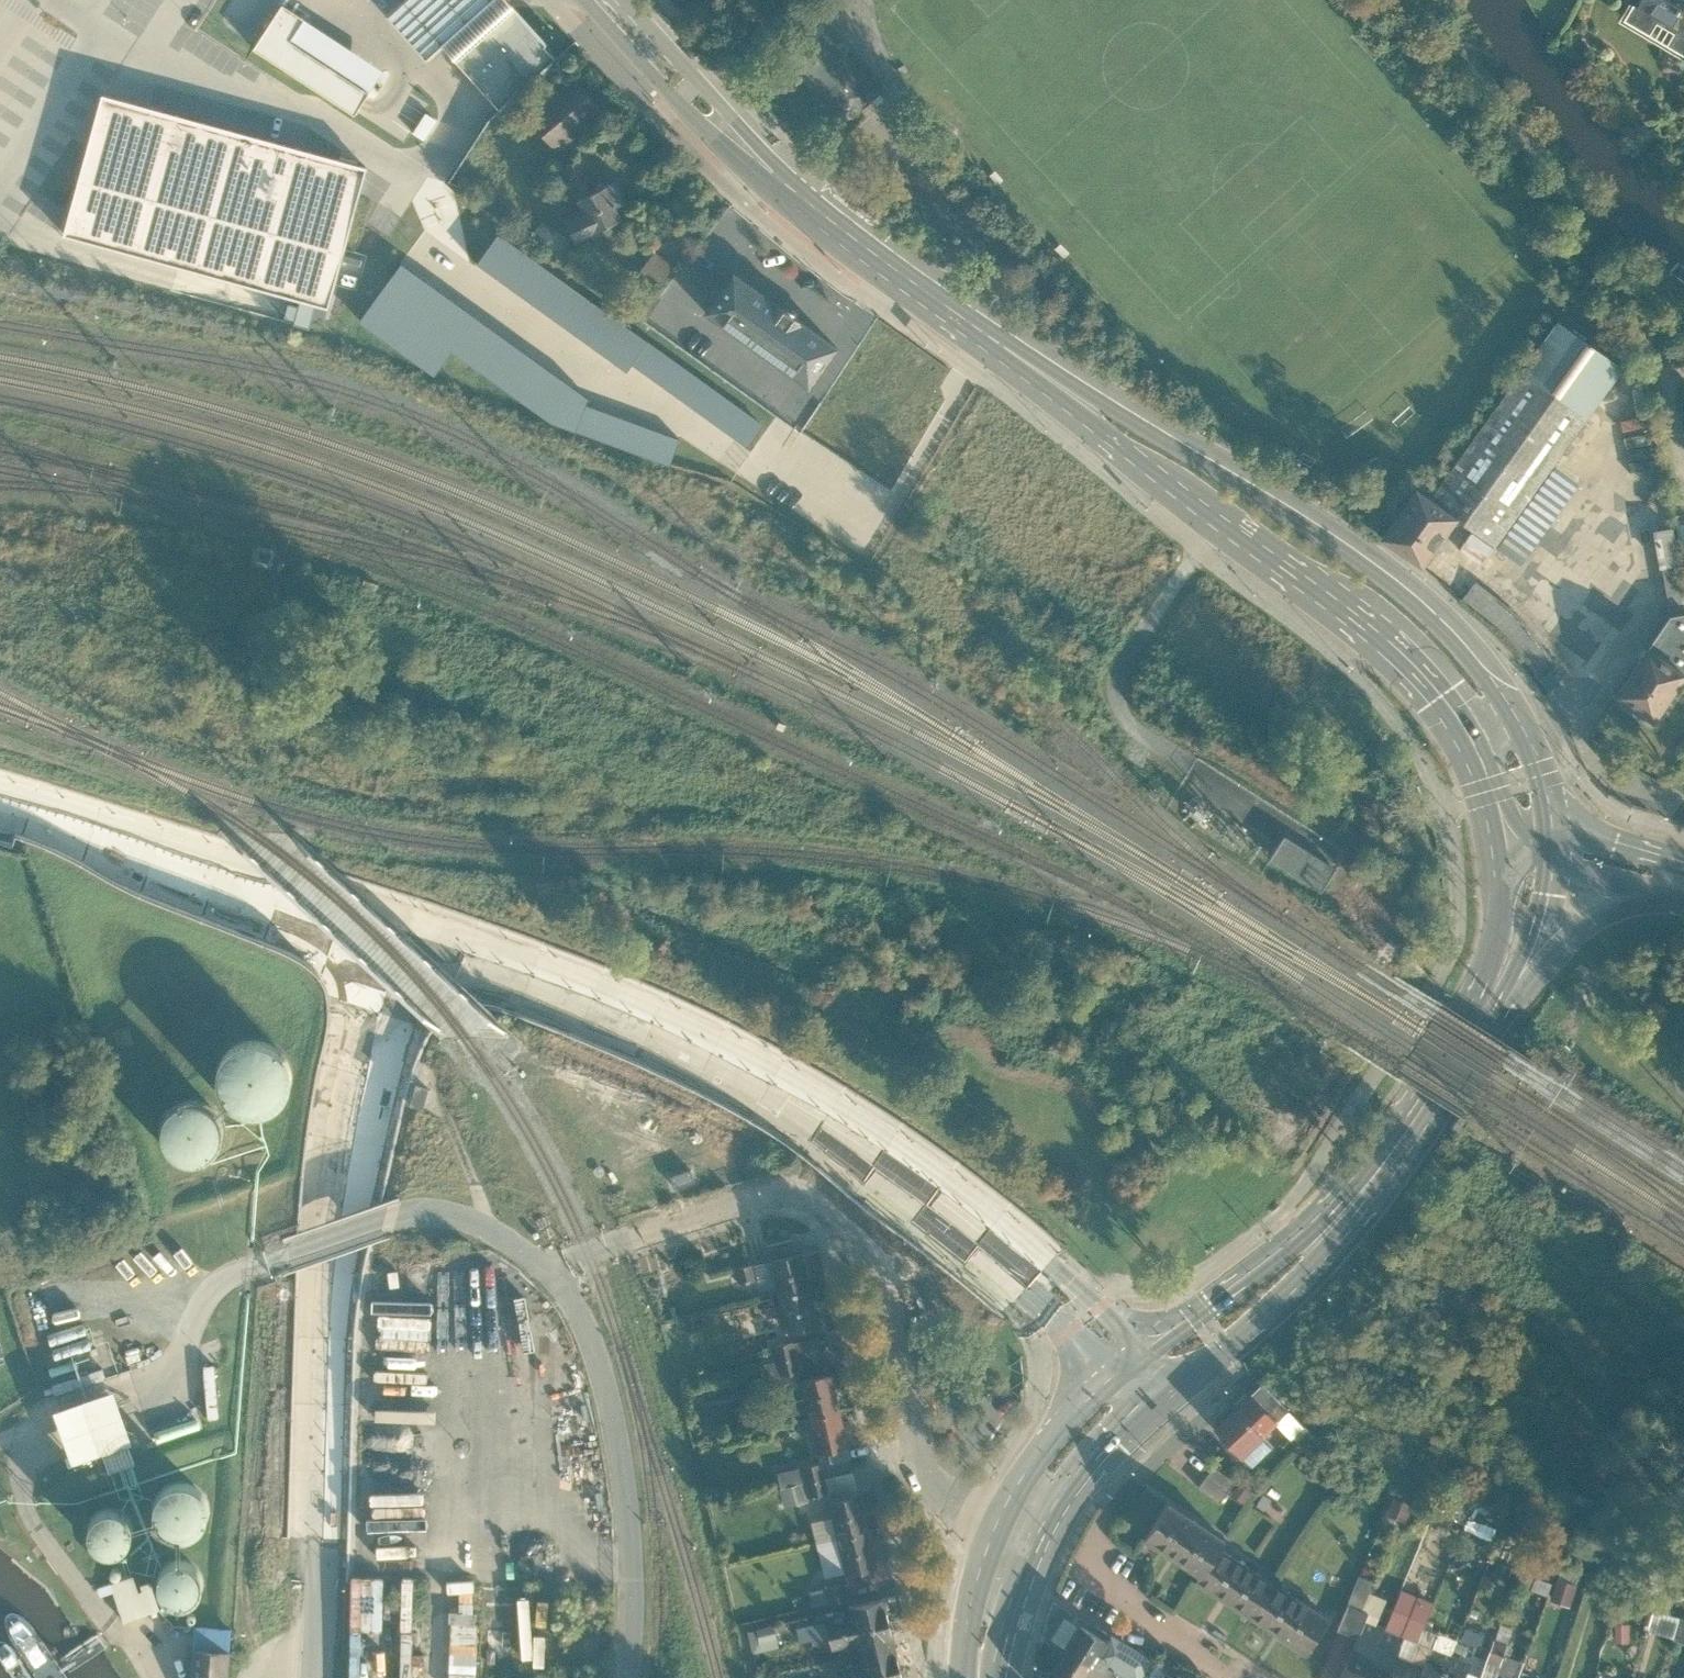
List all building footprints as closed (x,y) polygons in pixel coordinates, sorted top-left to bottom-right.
[(353,108),(360,97),(368,85),(288,31),(303,9),(289,0),(278,0),(259,28),(251,40),(353,108)] [(389,18),(424,56),(439,42),(455,58),(511,5),(506,0),(408,0),(389,18)] [(1631,6),(1682,35),(1683,30),(1683,0),(1634,0),(1631,6)] [(554,51),(511,5),(468,46),(455,58),(498,104),(554,51)] [(383,63),(303,9),(288,31),(368,85),(383,63)] [(1682,35),(1675,44),(1683,48),(1683,30),(1682,35)] [(561,154),(607,116),(578,82),(533,120),(561,154)] [(100,83),(62,225),(329,297),(368,155),(100,83)] [(628,209),(619,184),(598,193),(587,166),(568,173),(586,216),(568,224),(577,247),(625,227),(619,213),(628,209)] [(498,235),(478,263),(627,369),(631,363),(748,445),(764,422),(498,235)] [(654,251),(641,269),(660,283),(674,265),(654,251)] [(790,301),(735,261),(704,304),(812,383),(843,339),(790,301)] [(591,395),(406,262),(365,319),(438,373),(457,350),(554,421),(670,461),(679,436),(586,402),(591,395)] [(1454,511),(1494,540),(1622,362),(1556,316),(1430,491),(1414,480),(1377,530),(1418,560),(1454,511)] [(761,518),(756,515),(751,521),(756,525),(761,518)] [(1624,602),(1656,600),(1652,528),(1614,530),(1615,545),(1621,545),(1624,602)] [(1680,566),(1672,528),(1653,532),(1661,569),(1663,569),(1680,566)] [(1680,566),(1663,569),(1670,604),(1683,602),(1683,587),(1680,566)] [(1498,597),(1475,581),(1463,599),(1492,620),(1502,629),(1511,638),(1520,652),(1547,690),(1564,678),(1545,649),(1527,623),(1516,612),(1509,606),(1498,597)] [(1615,693),(1652,717),(1683,671),(1683,610),(1670,612),(1615,693)] [(1289,838),(1275,857),(1322,890),(1336,871),(1289,838)] [(282,1052),(271,1044),(260,1041),(248,1041),(238,1045),(229,1051),(219,1068),(218,1082),(222,1095),(229,1106),(240,1113),(255,1116),(263,1115),(270,1113),(281,1106),(290,1094),(293,1082),(292,1068),(287,1059),(282,1052)] [(208,1113),(199,1107),(187,1105),(176,1107),(167,1114),(164,1118),(160,1126),(159,1136),(161,1146),(165,1152),(172,1159),(183,1163),(193,1163),(198,1161),(202,1160),(210,1154),(215,1146),(216,1141),(217,1131),(214,1121),(208,1113)] [(675,1162),(676,1182),(691,1182),(690,1161),(675,1162)] [(808,1288),(801,1253),(766,1260),(774,1296),(808,1288)] [(738,1265),(741,1278),(756,1275),(753,1261),(738,1265)] [(816,1324),(808,1288),(774,1296),(781,1331),(816,1324)] [(823,1362),(817,1337),(774,1348),(780,1372),(823,1362)] [(222,1361),(210,1362),(213,1416),(225,1416),(222,1361)] [(102,1367),(55,1381),(58,1393),(105,1377),(102,1367)] [(837,1410),(829,1374),(798,1381),(806,1416),(837,1410)] [(1262,1383),(1211,1429),(1239,1459),(1277,1424),(1268,1412),(1280,1402),(1262,1383)] [(112,1390),(49,1413),(58,1438),(69,1469),(100,1458),(108,1481),(128,1474),(133,1472),(125,1449),(132,1445),(121,1415),(112,1390)] [(845,1445),(837,1410),(806,1416),(814,1452),(845,1445)] [(201,1415),(158,1430),(161,1439),(204,1425),(201,1415)] [(851,1482),(846,1459),(775,1475),(780,1499),(851,1482)] [(1234,1482),(1213,1467),(1198,1486),(1218,1502),(1234,1482)] [(168,1547),(179,1548),(191,1543),(200,1533),(203,1522),(201,1509),(194,1500),(183,1494),(171,1494),(162,1497),(158,1499),(152,1507),(150,1512),(149,1515),(148,1520),(151,1533),(160,1543),(168,1547)] [(865,1531),(856,1495),(823,1503),(832,1539),(865,1531)] [(1223,1539),(1168,1504),(1144,1541),(1199,1575),(1220,1544),(1223,1539)] [(110,1560),(117,1559),(124,1554),(129,1548),(131,1541),(131,1534),(129,1527),(126,1522),(119,1517),(116,1516),(107,1515),(99,1517),(95,1520),(89,1525),(88,1529),(86,1537),(86,1541),(91,1551),(97,1557),(102,1559),(110,1560)] [(874,1567),(865,1531),(832,1539),(840,1575),(874,1567)] [(1253,1615),(1276,1580),(1220,1544),(1199,1575),(1197,1579),(1253,1615)] [(196,1577),(190,1573),(182,1570),(174,1570),(167,1573),(163,1577),(159,1583),(157,1589),(158,1597),(160,1602),(164,1608),(172,1613),(179,1614),(190,1611),(197,1604),(201,1597),(201,1590),(199,1583),(196,1577)] [(1529,1583),(1549,1593),(1555,1581),(1535,1572),(1529,1583)] [(126,1621),(161,1612),(155,1587),(143,1590),(139,1575),(100,1585),(103,1596),(119,1592),(126,1621)] [(786,1578),(789,1603),(814,1600),(811,1575),(786,1578)] [(1556,1575),(1552,1598),(1574,1601),(1578,1579),(1556,1575)] [(842,1580),(827,1583),(830,1599),(845,1596),(842,1580)] [(1335,1617),(1276,1580),(1253,1615),(1312,1653),(1335,1617)] [(1433,1599),(1402,1587),(1388,1625),(1419,1637),(1433,1599)] [(882,1600),(845,1608),(848,1619),(824,1624),(830,1650),(853,1644),(858,1665),(835,1671),(837,1677),(901,1677),(882,1600)] [(1385,1626),(1365,1618),(1369,1610),(1347,1601),(1337,1626),(1358,1635),(1340,1677),(1363,1677),(1385,1626)] [(1683,1638),(1683,1615),(1654,1605),(1647,1625),(1683,1638)] [(755,1651),(780,1644),(774,1621),(749,1628),(755,1651)] [(1042,1677),(1085,1677),(1086,1677),(1088,1677),(1114,1677),(1117,1672),(1127,1677),(1139,1677),(1149,1661),(1108,1636),(1106,1642),(1076,1623),(1042,1677)] [(1385,1626),(1363,1677),(1386,1677),(1404,1634),(1385,1626)] [(228,1648),(191,1645),(188,1677),(226,1677),(228,1648)] [(1431,1648),(1420,1677),(1442,1677),(1451,1655),(1431,1648)] [(1451,1655),(1442,1677),(1463,1677),(1469,1662),(1451,1655)]
